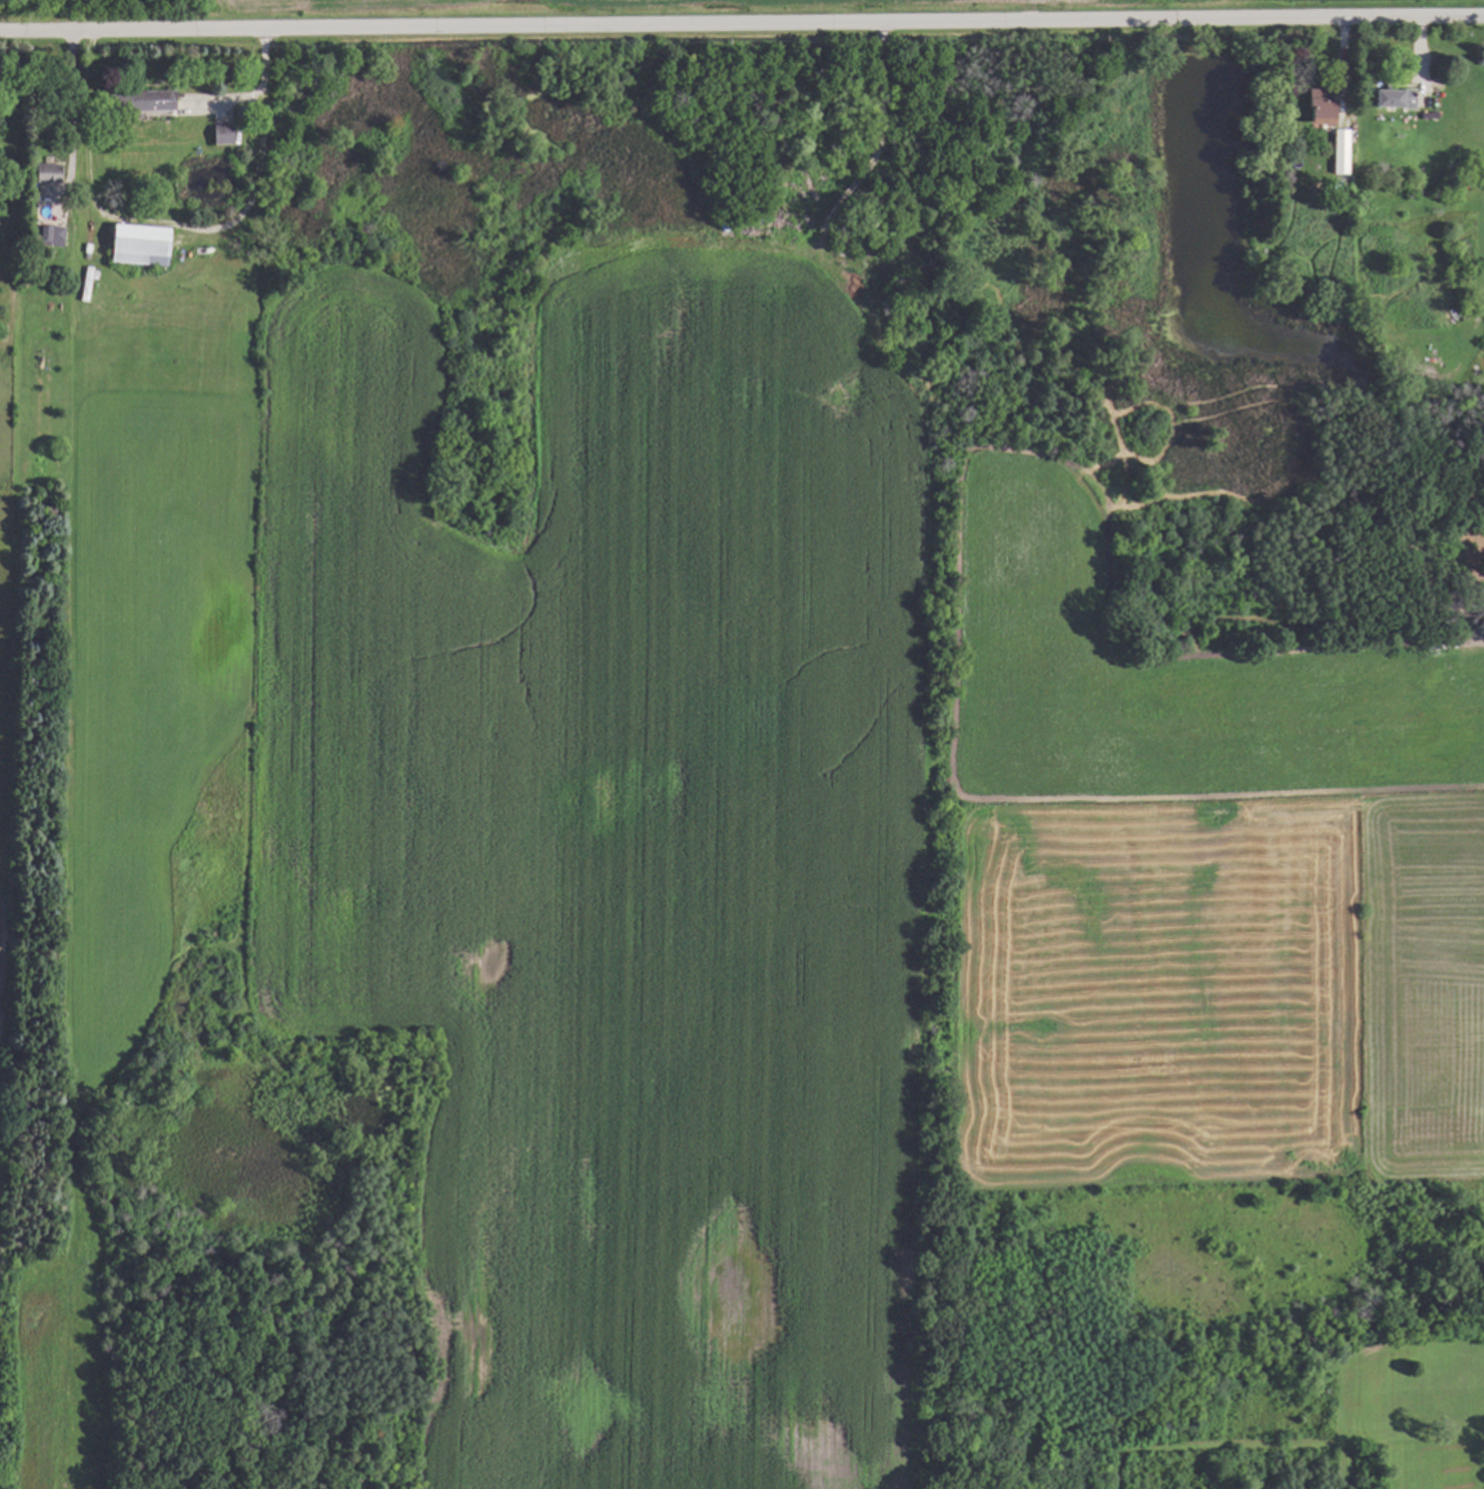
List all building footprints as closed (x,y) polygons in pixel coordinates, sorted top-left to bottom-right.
[(1370,89),(1370,106),(1410,107),(1411,90),(1370,89)] [(172,109),(172,90),(118,91),(118,110),(172,109)] [(1315,99),(1316,92),(1304,91),(1303,123),(1327,124),(1328,99),(1315,99)] [(227,125),(208,125),(209,144),(228,143),(227,125)] [(1346,174),(1347,129),(1331,129),(1329,173),(1346,174)] [(59,182),(59,163),(31,164),(32,193),(44,192),(44,182),(59,182)] [(39,223),(34,243),(57,248),(62,228),(39,223)] [(165,227),(107,224),(105,262),(163,266),(165,227)]
